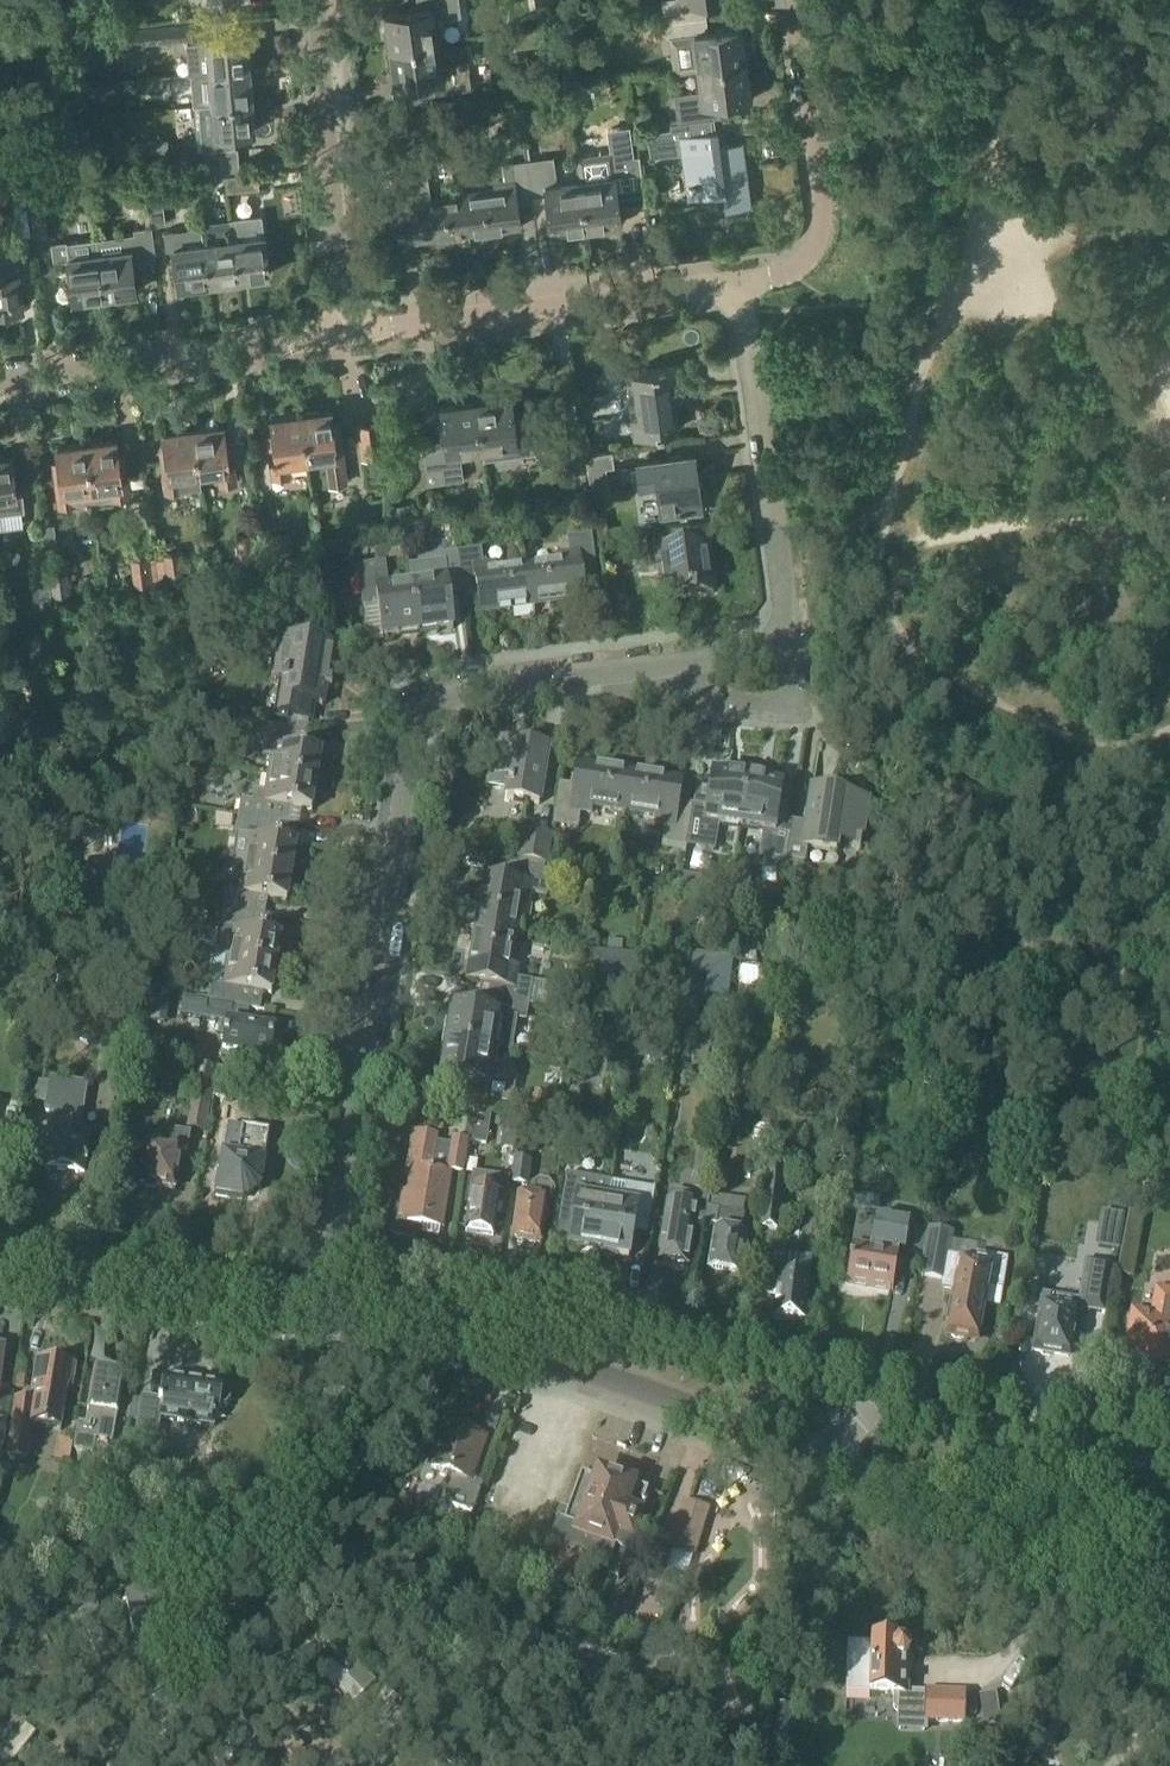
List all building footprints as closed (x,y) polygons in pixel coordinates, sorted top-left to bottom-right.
[(421,7),(384,12),(389,47),(440,40),(437,18),(460,14),(458,0),(420,0),(421,7)] [(673,20),(706,16),(704,1),(711,0),(670,0),(673,20)] [(673,20),(669,21),(675,71),(699,67),(750,60),(746,26),(708,31),(706,16),(673,20)] [(141,43),(194,38),(192,23),(139,28),(141,43)] [(248,36),(208,39),(211,71),(251,67),(248,36)] [(389,47),(394,83),(431,78),(433,92),(471,87),(467,59),(443,63),(440,40),(389,47)] [(751,62),(750,60),(699,67),(702,90),(679,93),(682,121),(719,116),(717,101),(755,96),(753,81),(757,80),(755,62),(751,62)] [(214,102),(254,99),(251,67),(211,71),(214,102)] [(216,133),(256,129),(254,99),(214,102),(216,133)] [(674,127),(647,130),(651,157),(677,153),(677,152),(688,151),(695,197),(724,192),(726,208),(752,205),(743,142),(720,145),(717,121),(674,127)] [(623,223),(620,206),(647,203),(640,154),(635,155),(631,124),(608,128),(611,150),(577,155),(580,177),(580,176),(587,228),(623,223)] [(169,138),(141,141),(143,159),(170,156),(169,138)] [(106,150),(107,165),(120,164),(120,169),(133,168),(131,148),(106,150)] [(526,159),(531,197),(547,195),(552,233),(587,228),(580,176),(580,177),(558,179),(555,156),(526,159)] [(494,183),(495,189),(462,193),(468,234),(468,237),(488,234),(488,232),(521,227),(518,199),(531,197),(526,159),(503,163),(505,182),(494,183)] [(217,185),(216,170),(197,171),(199,186),(217,185)] [(259,171),(226,175),(228,191),(261,187),(259,171)] [(392,177),(397,215),(412,213),(416,241),(468,234),(462,193),(431,198),(430,192),(419,193),(417,173),(392,177)] [(146,182),(148,196),(147,196),(151,225),(167,222),(163,194),(162,194),(160,181),(146,182)] [(14,206),(17,235),(32,233),(26,184),(11,186),(14,206)] [(34,240),(50,237),(46,208),(30,211),(34,240)] [(204,242),(209,281),(209,282),(238,278),(232,238),(234,237),(231,218),(202,222),(204,242)] [(106,295),(136,291),(132,260),(140,260),(140,261),(156,259),(152,227),(136,229),(137,234),(99,239),(106,295)] [(265,233),(234,237),(232,238),(238,278),(240,278),(240,277),(270,273),(265,233)] [(172,238),(173,246),(174,245),(180,285),(209,281),(204,242),(188,244),(187,235),(172,238)] [(106,295),(99,239),(67,243),(67,241),(52,243),(54,261),(70,259),(75,299),(106,295)] [(0,257),(0,311),(27,307),(20,254),(0,257)] [(675,391),(688,389),(685,363),(627,370),(635,434),(680,428),(675,391)] [(476,399),(483,451),(506,448),(510,471),(537,467),(532,430),(517,432),(512,394),(476,399)] [(573,397),(557,399),(560,423),(576,421),(573,397)] [(446,442),(432,444),(423,445),(428,483),(464,478),(461,454),(483,451),(476,399),(441,404),(446,442)] [(301,412),(307,457),(328,455),(331,483),(348,481),(341,433),(335,434),(332,408),(301,412)] [(271,416),(275,442),(269,442),(274,476),(290,474),(288,460),(307,457),(301,412),(271,416)] [(381,421),(359,425),(364,458),(386,454),(381,421)] [(194,427),(200,471),(221,469),(223,483),(239,481),(234,447),(229,448),(225,422),(194,427)] [(202,486),(200,471),(194,427),(165,430),(168,456),(163,457),(167,490),(202,486)] [(121,462),(117,437),(85,441),(93,500),(131,495),(126,461),(121,462)] [(57,445),(60,470),(55,471),(59,505),(93,500),(85,441),(57,445)] [(697,450),(635,459),(639,489),(657,487),(661,519),(705,513),(704,506),(712,507),(709,486),(702,487),(697,450)] [(14,453),(0,455),(0,513),(21,509),(19,496),(20,495),(14,453)] [(259,561),(255,531),(238,534),(242,564),(259,561)] [(583,576),(597,574),(592,535),(567,538),(569,554),(557,556),(558,566),(528,570),(533,611),(587,604),(583,576)] [(645,543),(649,574),(666,571),(670,601),(714,595),(707,545),(665,551),(663,541),(645,543)] [(164,552),(164,558),(156,559),(159,581),(187,577),(183,549),(164,552)] [(495,569),(484,570),(482,551),(458,555),(458,559),(462,592),(477,590),(481,618),(533,611),(528,570),(496,575),(495,569)] [(150,560),(149,554),(130,557),(134,585),(159,581),(156,559),(150,560)] [(430,558),(433,582),(410,585),(417,637),(453,632),(448,594),(462,592),(458,559),(458,555),(430,558)] [(35,599),(53,597),(47,557),(33,559),(34,569),(31,570),(35,599)] [(49,566),(53,595),(73,592),(69,564),(49,566)] [(357,568),(362,606),(377,604),(382,642),(417,637),(410,585),(388,588),(385,565),(357,568)] [(275,680),(286,682),(281,717),(311,722),(314,706),(323,708),(326,689),(332,690),(336,670),(335,670),(339,648),(282,639),(275,680)] [(259,745),(270,747),(266,776),(316,784),(320,755),(297,752),(300,733),(262,727),(259,745)] [(552,750),(499,741),(492,786),(506,789),(504,802),(542,809),(552,750)] [(575,793),(560,791),(555,824),(579,828),(581,813),(592,815),(593,809),(624,814),(631,773),(579,765),(575,793)] [(656,825),(667,827),(665,842),(689,846),(694,812),(680,810),(685,782),(631,773),(624,814),(657,820),(656,825)] [(249,802),(238,800),(235,818),(270,823),(273,807),(311,813),(316,784),(266,776),(263,793),(251,791),(249,802)] [(694,812),(689,846),(688,850),(716,855),(720,831),(742,834),(750,783),(715,777),(709,815),(694,812)] [(765,838),(761,862),(789,866),(790,861),(795,828),(780,826),(786,788),(750,783),(742,834),(765,838)] [(806,864),(807,851),(839,857),(840,846),(853,849),(864,843),(871,799),(814,791),(808,802),(804,830),(795,828),(790,861),(806,864)] [(242,849),(254,850),(250,869),(291,876),(296,847),(267,842),(270,823),(235,818),(232,836),(244,838),(242,849)] [(551,836),(521,831),(517,858),(546,863),(551,836)] [(484,876),(475,928),(519,935),(523,902),(529,903),(531,892),(546,894),(549,870),(545,869),(546,863),(517,858),(516,861),(518,862),(518,865),(516,865),(514,880),(484,876)] [(234,895),(225,893),(222,911),(255,917),(257,900),(286,904),(291,876),(250,869),(248,886),(236,884),(234,895)] [(214,957),(227,959),(227,960),(276,968),(280,939),(252,934),(255,917),(222,911),(214,957)] [(489,988),(488,992),(487,998),(529,1004),(533,983),(518,981),(520,969),(518,968),(513,968),(519,935),(475,928),(465,983),(489,988)] [(208,1003),(182,999),(182,1000),(240,1010),(242,992),(271,997),(276,968),(227,960),(225,977),(221,977),(219,987),(211,986),(208,1003)] [(717,962),(716,984),(730,985),(732,963),(717,962)] [(739,965),(738,986),(763,988),(765,967),(739,965)] [(485,1013),(451,1008),(445,1043),(495,1051),(499,1030),(524,1034),(529,1004),(487,998),(485,1013)] [(202,1021),(225,1025),(220,1054),(270,1062),(275,1033),(237,1027),(240,1010),(182,1000),(179,1018),(202,1021)] [(473,1086),(471,1094),(471,1100),(512,1106),(517,1078),(492,1074),(495,1051),(445,1043),(438,1081),(473,1086)] [(197,1066),(187,1129),(205,1132),(215,1069),(197,1066)] [(213,1099),(226,1101),(228,1087),(276,1095),(278,1079),(217,1069),(213,1099)] [(29,1081),(26,1102),(45,1105),(43,1119),(49,1120),(48,1129),(45,1128),(41,1153),(47,1154),(45,1170),(85,1176),(91,1136),(75,1133),(77,1118),(78,1119),(84,1086),(51,1080),(50,1085),(29,1081)] [(474,1110),(469,1141),(468,1143),(469,1143),(486,1146),(491,1113),(474,1110)] [(237,1157),(223,1155),(217,1196),(243,1200),(244,1195),(248,1194),(253,1190),(256,1186),(261,1187),(269,1131),(242,1127),(237,1157)] [(516,1149),(519,1129),(504,1127),(501,1147),(516,1149)] [(146,1188),(153,1189),(157,1187),(176,1190),(182,1151),(187,1152),(190,1136),(166,1132),(161,1135),(160,1140),(152,1139),(148,1142),(148,1144),(146,1144),(139,1184),(144,1185),(146,1188)] [(407,1191),(402,1191),(398,1223),(443,1231),(452,1174),(464,1176),(469,1143),(468,1143),(469,1141),(452,1139),(450,1146),(438,1144),(439,1137),(411,1132),(405,1170),(410,1171),(407,1191)] [(514,1160),(512,1186),(527,1187),(530,1162),(514,1160)] [(767,1169),(759,1231),(779,1233),(786,1171),(767,1169)] [(541,1242),(546,1204),(553,1204),(555,1191),(549,1183),(538,1182),(530,1188),(529,1197),(519,1195),(513,1238),(541,1242)] [(610,1183),(609,1188),(598,1254),(628,1259),(636,1214),(650,1217),(654,1191),(610,1183)] [(583,1198),(577,1197),(568,1248),(598,1254),(609,1188),(585,1184),(583,1198)] [(474,1189),(468,1232),(496,1236),(502,1193),(474,1189)] [(667,1224),(665,1224),(658,1261),(687,1266),(694,1224),(704,1225),(710,1196),(692,1194),(691,1197),(672,1194),(671,1204),(670,1204),(667,1224)] [(878,1212),(880,1198),(853,1194),(851,1208),(878,1212)] [(716,1227),(710,1267),(710,1269),(738,1274),(744,1236),(741,1235),(744,1217),(743,1217),(745,1203),(710,1199),(710,1196),(704,1225),(716,1227)] [(1128,1213),(1122,1248),(1138,1250),(1144,1215),(1128,1213)] [(855,1220),(845,1284),(892,1292),(898,1258),(897,1258),(898,1254),(903,1254),(908,1223),(872,1217),(871,1222),(855,1220)] [(977,1261),(949,1257),(953,1235),(928,1231),(921,1277),(945,1282),(943,1294),(954,1296),(947,1336),(978,1342),(982,1318),(984,1318),(988,1295),(1000,1297),(1006,1261),(978,1256),(977,1261)] [(1117,1277),(1133,1279),(1138,1250),(1122,1248),(1117,1277)] [(766,1295),(777,1296),(774,1319),(805,1323),(812,1261),(771,1256),(766,1295)] [(1169,1293),(1154,1291),(1150,1316),(1131,1313),(1123,1359),(1137,1362),(1136,1367),(1139,1372),(1151,1374),(1155,1371),(1156,1365),(1169,1368),(1169,1364),(1169,1290),(1169,1293)] [(1076,1346),(1083,1301),(1043,1294),(1034,1352),(1068,1357),(1070,1345),(1076,1346)] [(15,1400),(7,1456),(26,1459),(31,1428),(61,1433),(67,1390),(71,1391),(75,1369),(63,1367),(64,1361),(36,1357),(31,1391),(35,1392),(34,1403),(15,1400)] [(85,1410),(81,1409),(73,1454),(93,1457),(96,1441),(112,1444),(122,1377),(92,1372),(85,1410)] [(226,1408),(231,1402),(228,1395),(222,1391),(221,1391),(221,1390),(201,1387),(188,1385),(165,1381),(162,1403),(142,1400),(137,1435),(157,1438),(160,1419),(184,1423),(184,1421),(212,1425),(214,1410),(219,1411),(219,1410),(226,1408)] [(432,1468),(459,1478),(449,1505),(472,1513),(482,1485),(468,1481),(482,1440),(446,1427),(432,1468)] [(548,1548),(606,1569),(604,1575),(617,1579),(619,1572),(625,1553),(625,1554),(630,1541),(639,1517),(638,1517),(647,1492),(633,1487),(627,1485),(625,1480),(609,1474),(604,1477),(598,1475),(590,1472),(588,1478),(581,1476),(564,1524),(558,1521),(548,1548)] [(657,1605),(672,1609),(675,1598),(662,1595),(676,1549),(695,1555),(707,1514),(686,1508),(657,1605)] [(925,1693),(905,1693),(906,1652),(900,1647),(846,1644),(843,1693),(893,1696),(893,1709),(900,1716),(924,1717),(924,1724),(964,1726),(966,1693),(925,1691),(925,1693)]
